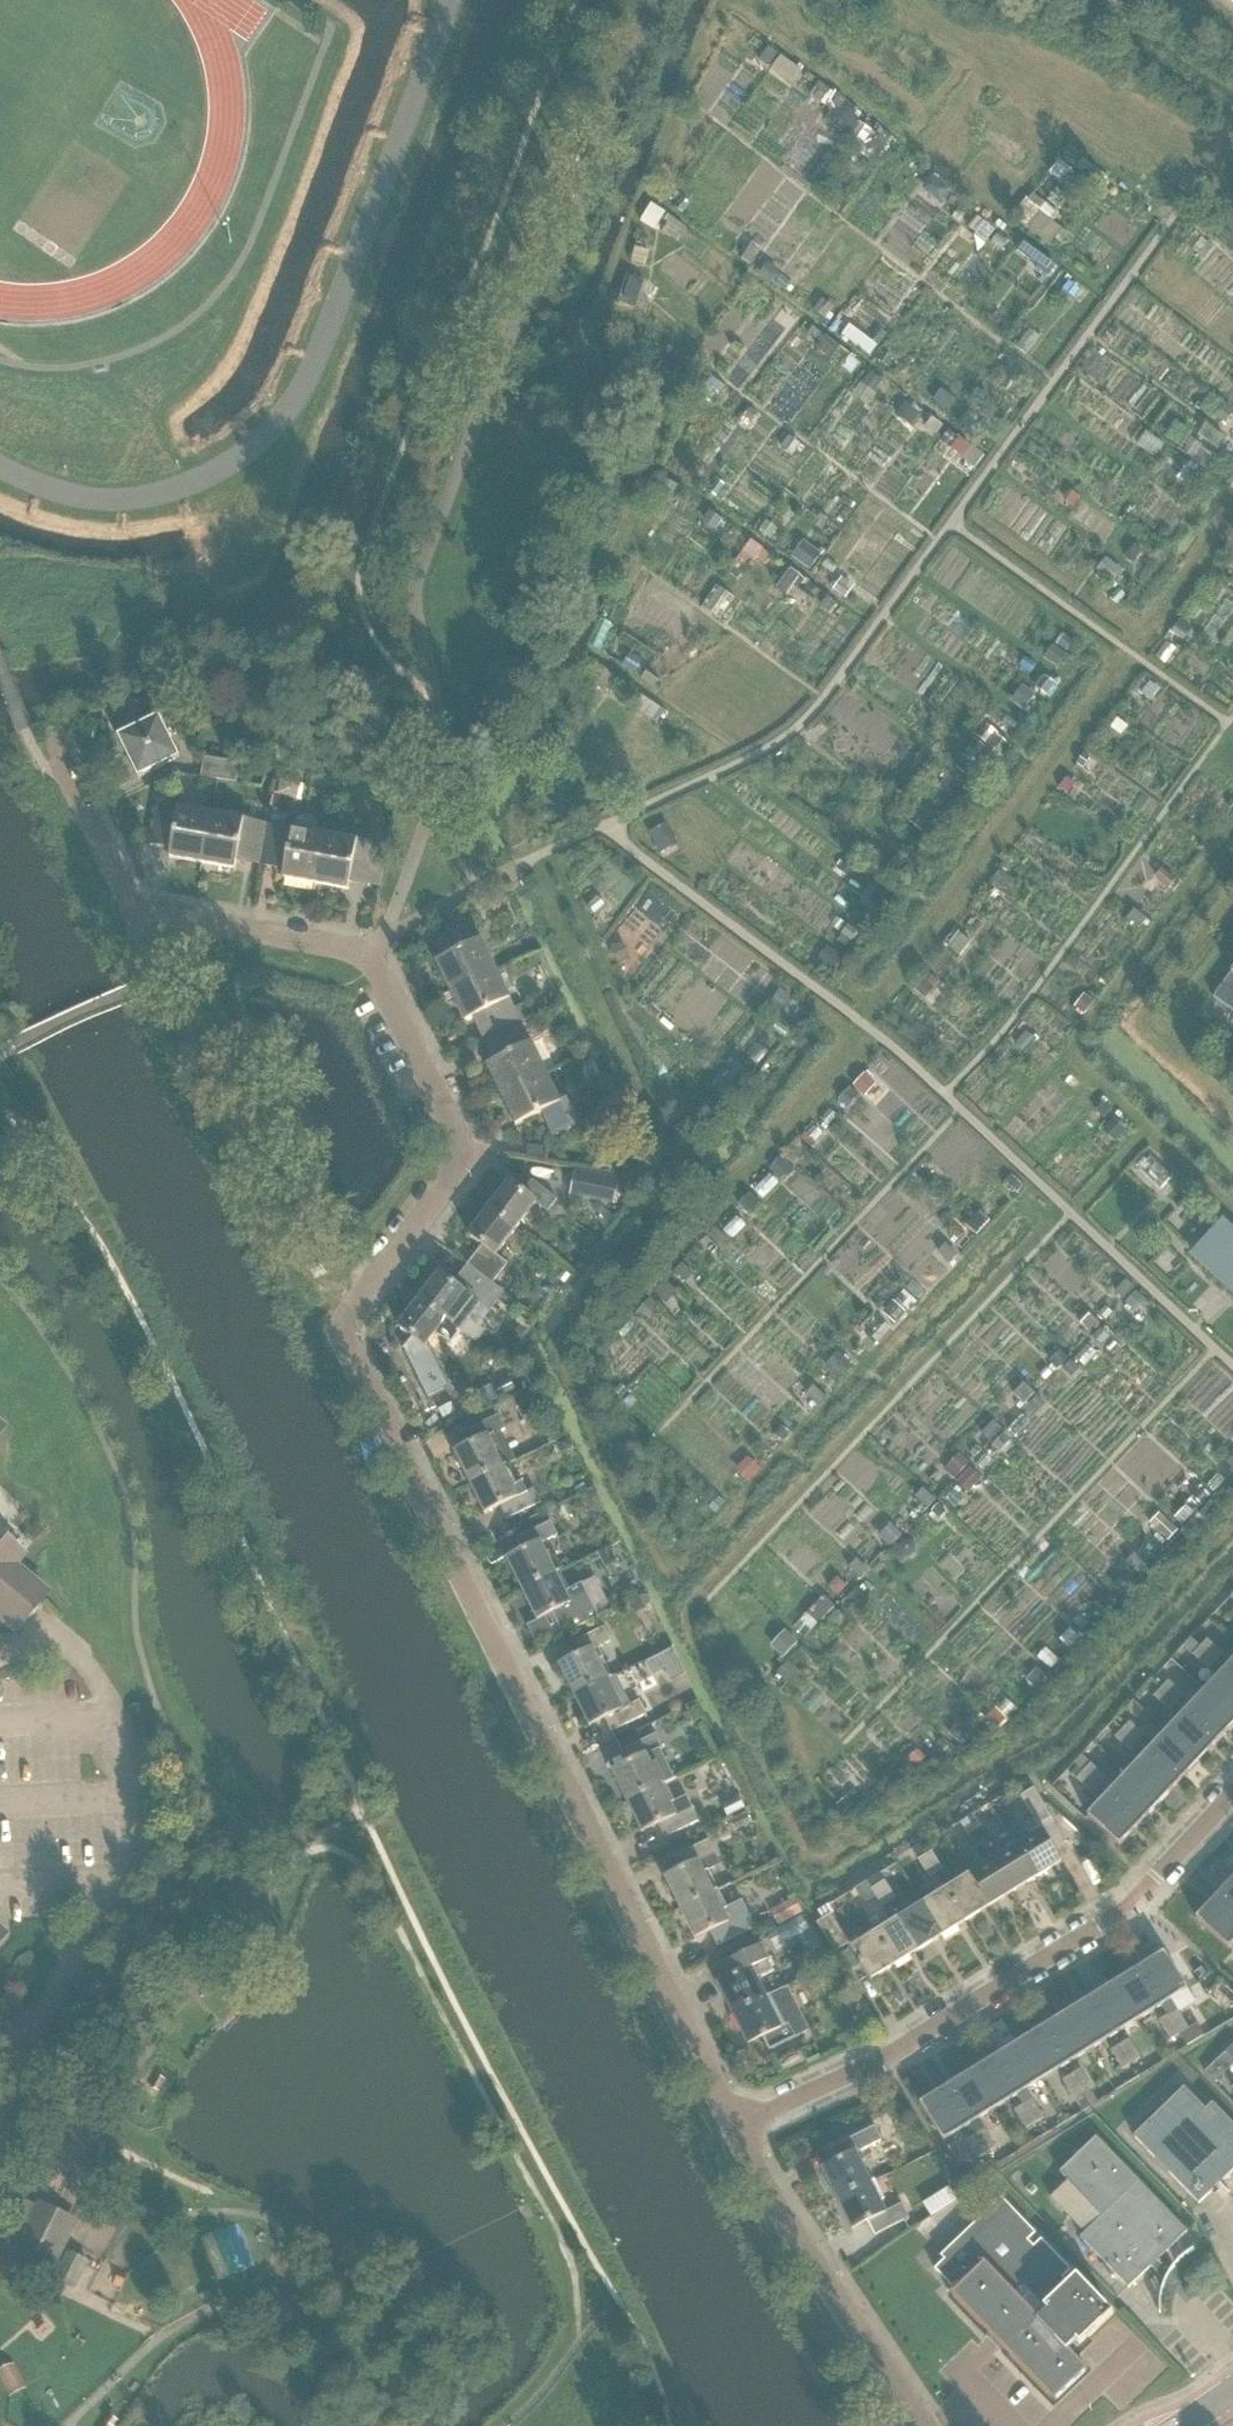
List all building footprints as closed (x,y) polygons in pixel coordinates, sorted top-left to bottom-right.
[(779,53),(773,62),(795,77),(801,67),(779,53)] [(826,115),(881,158),(896,138),(842,96),(826,115)] [(1076,196),(1086,183),(1070,171),(1048,200),(1060,210),(1072,193),(1076,196)] [(1049,245),(1061,230),(1039,211),(1026,227),(1049,245)] [(715,404),(727,389),(711,377),(699,392),(715,404)] [(1112,582),(1121,569),(1105,557),(1096,570),(1112,582)] [(720,619),(734,598),(715,585),(701,607),(720,619)] [(138,778),(179,757),(159,716),(117,736),(138,778)] [(961,755),(985,774),(1009,744),(996,735),(997,733),(986,725),(977,737),(987,746),(986,747),(974,739),(961,755)] [(237,783),(240,763),(204,757),(201,777),(237,783)] [(200,863),(208,813),(158,804),(151,845),(171,849),(169,857),(200,863)] [(258,865),(266,824),(208,813),(200,863),(235,869),(236,861),(258,865)] [(659,854),(677,844),(666,823),(648,832),(659,854)] [(314,884),(322,834),(266,824),(258,865),(284,870),(282,878),(314,884)] [(322,834),(314,884),(348,890),(349,882),(369,885),(377,844),(322,834)] [(450,991),(495,969),(472,922),(434,940),(443,958),(436,962),(450,991)] [(483,1040),(521,1022),(495,969),(450,991),(465,1022),(473,1018),(483,1040)] [(1212,997),(1232,1012),(1232,969),(1212,997)] [(501,1096),(546,1073),(521,1022),(483,1040),(494,1062),(486,1066),(501,1096)] [(546,1073),(501,1096),(516,1126),(550,1109),(561,1131),(578,1123),(566,1099),(560,1102),(546,1073)] [(543,1153),(543,1147),(528,1145),(527,1156),(542,1157),(543,1153)] [(618,1180),(575,1171),(570,1195),(613,1204),(618,1180)] [(489,1209),(516,1230),(536,1203),(548,1212),(557,1200),(533,1181),(523,1193),(509,1182),(489,1209)] [(496,1256),(516,1230),(489,1209),(469,1235),(483,1246),(469,1265),(493,1284),(493,1283),(508,1264),(496,1256)] [(1222,1223),(1193,1254),(1232,1292),(1232,1232),(1222,1223)] [(504,1292),(493,1283),(493,1284),(469,1265),(453,1284),(439,1273),(419,1300),(459,1331),(479,1305),(489,1313),(504,1292)] [(450,1343),(459,1331),(419,1300),(398,1326),(412,1337),(403,1349),(417,1377),(428,1399),(442,1391),(431,1370),(426,1347),(436,1335),(450,1343)] [(432,1371),(440,1387),(448,1383),(440,1367),(432,1371)] [(534,1400),(532,1395),(529,1389),(512,1398),(522,1417),(539,1409),(535,1402),(534,1400)] [(469,1482),(503,1467),(488,1437),(505,1429),(498,1415),(463,1432),(470,1446),(455,1453),(469,1482)] [(571,1445),(567,1437),(555,1442),(561,1454),(573,1448),(571,1445)] [(503,1467),(469,1482),(485,1514),(500,1506),(506,1520),(541,1502),(534,1488),(517,1497),(503,1467)] [(522,1589),(555,1573),(541,1543),(558,1535),(551,1521),(516,1539),(522,1552),(507,1559),(522,1589)] [(14,1631),(46,1593),(13,1565),(22,1554),(0,1535),(0,1619),(14,1631)] [(555,1573),(522,1589),(537,1620),(552,1613),(559,1626),(594,1608),(587,1594),(570,1603),(555,1573)] [(803,1613),(816,1625),(824,1615),(836,1626),(847,1614),(823,1592),(803,1613)] [(643,1604),(642,1600),(637,1602),(632,1604),(635,1613),(642,1611),(645,1610),(643,1604)] [(574,1695),(608,1679),(593,1650),(610,1641),(603,1627),(568,1645),(574,1658),(559,1665),(574,1695)] [(1216,1662),(1200,1647),(1191,1637),(1183,1646),(1193,1655),(1209,1670),(1216,1662)] [(1200,1647),(1216,1662),(1223,1655),(1207,1640),(1200,1647)] [(1224,1671),(1232,1679),(1232,1662),(1224,1671)] [(1224,1671),(1205,1692),(1232,1718),(1232,1679),(1224,1671)] [(608,1679),(574,1695),(590,1726),(605,1719),(611,1732),(646,1714),(639,1700),(622,1709),(608,1679)] [(1161,1689),(1177,1704),(1184,1696),(1168,1681),(1161,1689)] [(1170,1711),(1177,1704),(1161,1689),(1154,1697),(1170,1711)] [(1232,1724),(1232,1718),(1205,1692),(1186,1712),(1216,1741),(1232,1724)] [(1197,1762),(1216,1741),(1186,1712),(1166,1733),(1197,1762)] [(1122,1730),(1123,1730),(1112,1720),(1105,1728),(1140,1761),(1127,1774),(1158,1803),(1178,1783),(1122,1730)] [(1197,1762),(1166,1733),(1154,1746),(1145,1738),(1130,1723),(1123,1730),(1122,1730),(1178,1783),(1197,1762)] [(627,1764),(612,1772),(627,1802),(660,1786),(674,1779),(660,1749),(663,1748),(656,1734),(621,1751),(627,1764)] [(1158,1803),(1127,1774),(1115,1787),(1107,1779),(1091,1764),(1081,1755),(1073,1763),(1077,1767),(1078,1767),(1139,1824),(1158,1803)] [(1119,1845),(1139,1824),(1078,1767),(1077,1767),(1071,1774),(1101,1802),(1088,1816),(1119,1845)] [(660,1786),(627,1802),(642,1832),(658,1825),(664,1838),(699,1821),(692,1807),(675,1815),(660,1786)] [(1016,1845),(1036,1879),(1062,1863),(1038,1825),(1051,1817),(1033,1788),(1020,1796),(1034,1818),(1026,1823),(1025,1829),(1030,1837),(1016,1845)] [(727,1817),(745,1809),(739,1796),(721,1805),(727,1817)] [(750,1821),(746,1812),(741,1815),(729,1821),(735,1831),(747,1825),(751,1823),(750,1821)] [(971,1839),(984,1831),(978,1822),(965,1830),(971,1839)] [(993,1860),(983,1844),(990,1840),(984,1831),(971,1839),(976,1847),(972,1849),(982,1866),(969,1874),(990,1907),(1013,1893),(993,1860)] [(680,1908),(713,1892),(704,1873),(720,1864),(716,1854),(709,1840),(673,1857),(680,1870),(665,1878),(680,1908)] [(918,1844),(911,1849),(914,1853),(918,1859),(920,1858),(925,1855),(921,1849),(918,1844)] [(1013,1893),(1036,1879),(1016,1845),(993,1860),(1013,1893)] [(924,1868),(937,1860),(931,1851),(925,1855),(920,1858),(918,1859),(924,1868)] [(937,1860),(924,1868),(929,1877),(942,1869),(937,1860)] [(967,1922),(990,1907),(969,1874),(946,1889),(967,1922)] [(1217,1897),(1232,1912),(1232,1880),(1217,1897)] [(877,1898),(890,1890),(884,1881),(871,1889),(877,1898)] [(943,1936),(967,1922),(946,1889),(923,1903),(943,1936)] [(890,1890),(877,1898),(882,1907),(895,1898),(890,1890)] [(713,1892),(680,1908),(695,1939),(710,1931),(716,1944),(754,1926),(742,1900),(722,1910),(713,1892)] [(1232,1942),(1232,1912),(1217,1897),(1197,1918),(1228,1947),(1232,1942)] [(777,1925),(802,1913),(795,1898),(770,1910),(777,1925)] [(919,1951),(943,1936),(923,1903),(898,1918),(919,1951)] [(820,1914),(821,1916),(823,1919),(830,1914),(834,1912),(829,1905),(828,1904),(818,1910),(819,1912),(820,1914)] [(919,1951),(898,1918),(891,1907),(882,1913),(888,1924),(877,1931),(898,1964),(919,1951)] [(835,1951),(848,1943),(830,1914),(817,1922),(835,1951)] [(807,1923),(803,1916),(796,1919),(767,1933),(774,1947),(798,1935),(810,1929),(807,1923)] [(871,1981),(898,1964),(877,1931),(851,1947),(871,1981)] [(732,2014),(765,1997),(757,1979),(774,1971),(761,1946),(726,1963),(732,1976),(718,1984),(732,2014)] [(1167,2016),(1179,2034),(1180,2033),(1187,2045),(1199,2037),(1192,2025),(1188,2028),(1177,2010),(1171,1999),(1186,1990),(1163,1954),(1139,1969),(1161,2005),(1167,2016)] [(1137,2020),(1161,2005),(1139,1969),(1114,1984),(1137,2020)] [(1113,2035),(1137,2020),(1114,1984),(1090,1999),(1113,2035)] [(809,2031),(787,1986),(765,1997),(732,2014),(748,2045),(763,2037),(769,2051),(809,2031)] [(1089,2050),(1113,2035),(1090,1999),(1066,2014),(1089,2050)] [(1065,2065),(1089,2050),(1066,2014),(1042,2029),(1065,2065)] [(1170,2039),(1179,2034),(1167,2016),(1159,2021),(1170,2039)] [(1040,2080),(1065,2065),(1042,2029),(1018,2044),(1040,2080)] [(1122,2069),(1140,2058),(1128,2040),(1111,2051),(1122,2069)] [(1026,2089),(1040,2080),(1018,2044),(994,2058),(1016,2095),(1022,2105),(1023,2105),(1034,2124),(1043,2118),(1032,2100),(1026,2089)] [(992,2110),(1016,2095),(994,2058),(970,2073),(992,2110)] [(1074,2099),(1091,2088),(1080,2070),(1062,2081),(1074,2099)] [(968,2125),(992,2110),(970,2073),(946,2088),(968,2125)] [(943,2140),(968,2125),(946,2088),(921,2104),(943,2140)] [(1184,2088),(1134,2137),(1199,2204),(1232,2170),(1232,2125),(1212,2104),(1205,2110),(1184,2088)] [(1025,2129),(1034,2124),(1023,2105),(1022,2105),(1014,2111),(1025,2129)] [(837,2198),(870,2182),(856,2153),(873,2145),(882,2140),(875,2126),(866,2131),(831,2148),(837,2161),(822,2169),(837,2198)] [(974,2135),(986,2153),(995,2148),(983,2129),(974,2135)] [(977,2159),(986,2153),(974,2135),(966,2140),(977,2159)] [(1128,2288),(1187,2232),(1096,2136),(1060,2172),(1102,2216),(1080,2237),(1128,2288)] [(870,2182),(837,2198),(852,2229),(867,2222),(874,2235),(909,2218),(902,2204),(885,2212),(870,2182)] [(953,2193),(948,2186),(923,2203),(930,2214),(931,2215),(956,2199),(955,2197),(953,2193)] [(1033,2247),(1028,2241),(1035,2233),(1001,2198),(940,2256),(944,2260),(935,2269),(952,2288),(963,2278),(966,2281),(952,2295),(1053,2401),(1086,2370),(1067,2350),(1075,2342),(1079,2346),(1113,2314),(1076,2276),(1069,2283),(1063,2277),(1070,2270),(1041,2239),(1033,2247)] [(37,2200),(8,2259),(18,2264),(49,2280),(79,2221),(37,2200)] [(27,2388),(13,2362),(0,2369),(0,2379),(9,2397),(27,2388)]
